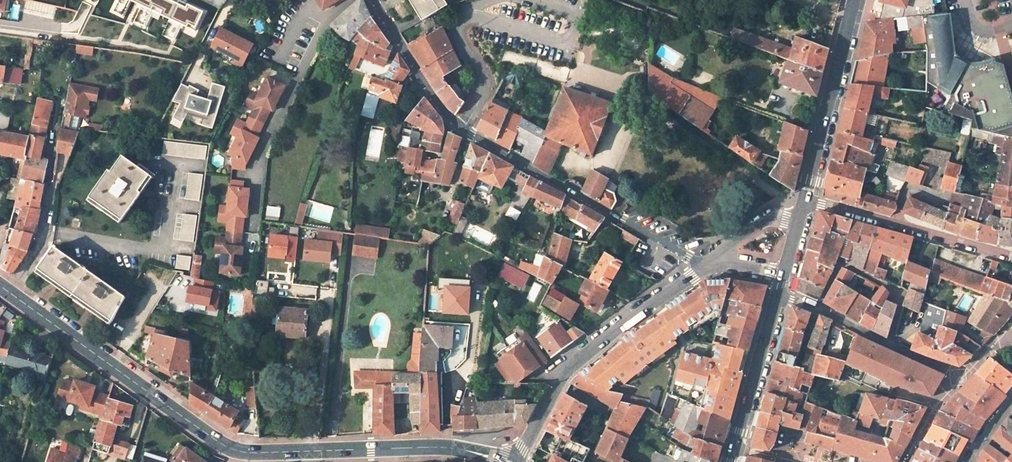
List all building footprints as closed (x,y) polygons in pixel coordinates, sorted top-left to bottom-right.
[(112,11),(123,16),(130,0),(141,5),(134,22),(144,26),(152,10),(170,19),(162,35),(173,40),(180,24),(195,31),(201,17),(195,15),(198,9),(183,2),(184,0),(118,0),(112,11)] [(220,8),(226,0),(202,0),(220,8)] [(322,9),(338,0),(317,0),(322,9)] [(352,40),(352,39),(369,15),(362,0),(360,0),(332,25),(343,36),(352,40)] [(422,21),(426,19),(414,0),(410,0),(422,21)] [(426,19),(436,13),(450,7),(445,0),(414,0),(426,19)] [(933,0),(882,0),(882,1),(884,1),(879,20),(883,20),(921,15),(935,13),(933,0)] [(923,26),(925,41),(927,51),(952,50),(952,49),(953,40),(952,32),(950,23),(947,17),(947,12),(935,13),(921,15),(923,26)] [(360,46),(356,54),(385,66),(393,46),(393,44),(390,44),(369,15),(352,39),(360,46)] [(894,30),(913,28),(923,26),(921,15),(883,20),(881,46),(860,51),(859,56),(857,61),(892,53),(890,44),(894,44),(894,30)] [(863,37),(860,51),(881,46),(883,20),(879,20),(867,22),(863,37)] [(913,28),(915,41),(915,42),(925,41),(923,26),(913,28)] [(443,27),(410,48),(424,69),(422,70),(446,104),(451,110),(456,115),(465,101),(460,99),(450,86),(444,76),(461,65),(443,27)] [(253,44),(221,28),(211,47),(236,59),(234,63),(241,67),(253,44)] [(829,50),(796,38),(793,49),(735,29),(732,39),(789,60),(823,73),(829,50)] [(927,82),(951,98),(943,112),(971,120),(980,63),(975,65),(972,67),(956,57),(958,54),(956,53),(954,52),(952,50),(927,51),(927,82)] [(892,53),(857,61),(855,70),(851,84),(889,88),(927,92),(927,82),(927,51),(892,53)] [(396,103),(403,85),(401,84),(409,71),(399,54),(389,70),(384,82),(373,77),(364,107),(375,111),(379,97),(396,103)] [(780,83),(817,96),(820,88),(823,73),(789,60),(780,83)] [(971,120),(971,129),(988,133),(994,134),(1011,138),(1011,90),(1005,65),(1000,64),(993,62),(986,62),(980,63),(971,120)] [(692,95),(672,83),(674,79),(649,63),(649,94),(679,114),(692,95)] [(22,70),(4,68),(3,81),(21,83),(22,70)] [(505,78),(521,85),(525,76),(508,71),(505,78)] [(255,110),(251,117),(265,124),(272,110),(274,111),(286,86),(268,77),(260,96),(257,102),(250,99),(246,106),(255,110)] [(715,96),(674,79),(672,83),(692,95),(709,106),(715,96)] [(85,116),(88,98),(94,99),(96,88),(69,83),(58,143),(57,152),(70,154),(79,132),(68,130),(71,113),(83,115),(85,116)] [(188,87),(181,83),(172,101),(180,103),(172,117),(182,122),(189,109),(203,113),(199,124),(212,128),(225,87),(212,83),(207,99),(196,96),(198,90),(189,85),(188,87)] [(848,97),(845,109),(867,114),(867,113),(871,96),(878,98),(887,99),(889,88),(851,84),(848,97)] [(612,103),(565,88),(548,132),(546,136),(547,136),(564,143),(593,156),(612,103)] [(253,92),(250,99),(257,102),(260,96),(253,92)] [(709,119),(715,110),(709,106),(692,95),(679,114),(702,130),(704,126),(709,119)] [(715,96),(709,106),(715,110),(722,99),(715,96)] [(43,184),(48,161),(41,159),(53,101),(37,97),(31,124),(33,124),(31,136),(29,135),(25,156),(27,156),(26,160),(21,178),(43,184)] [(405,120),(422,127),(421,130),(426,131),(423,140),(441,144),(444,131),(442,119),(425,98),(405,120)] [(497,141),(510,111),(492,102),(478,130),(497,141)] [(532,115),(535,109),(529,107),(524,118),(531,122),(534,116),(532,115)] [(843,120),(839,133),(874,141),(876,136),(862,133),(866,118),(879,121),(880,116),(867,113),(867,114),(845,109),(843,120)] [(10,113),(0,111),(0,130),(7,132),(10,113)] [(512,149),(524,118),(510,111),(497,141),(496,142),(512,150),(512,149)] [(80,128),(83,115),(71,113),(68,130),(79,132),(80,128)] [(265,124),(251,117),(248,125),(239,121),(236,128),(243,131),(240,137),(231,156),(235,158),(248,164),(249,164),(261,139),(258,138),(265,124)] [(524,118),(512,149),(535,163),(547,136),(546,136),(548,132),(531,122),(524,118)] [(713,122),(709,119),(704,126),(708,129),(713,122)] [(781,151),(802,157),(806,141),(809,131),(785,123),(779,150),(781,151)] [(708,129),(704,126),(702,130),(710,135),(712,132),(708,129)] [(236,128),(233,134),(240,137),(243,131),(236,128)] [(986,140),(988,133),(971,129),(969,136),(986,140)] [(26,160),(27,156),(25,156),(29,135),(7,132),(0,130),(0,154),(26,160)] [(400,145),(399,149),(408,151),(409,147),(423,150),(439,153),(441,144),(423,140),(419,139),(420,134),(418,132),(403,130),(398,144),(400,145)] [(462,138),(449,133),(442,160),(453,163),(462,138)] [(869,152),(874,141),(839,133),(836,145),(832,160),(865,169),(865,170),(867,171),(874,154),(869,152)] [(992,143),(998,144),(996,153),(1002,154),(997,183),(1011,187),(1011,138),(994,134),(992,143)] [(550,174),(564,143),(547,136),(535,163),(535,164),(550,174)] [(895,146),(897,141),(876,136),(874,141),(895,146)] [(752,164),(755,160),(762,165),(769,155),(761,152),(738,138),(730,149),(752,164)] [(164,141),(162,154),(204,159),(206,145),(164,141)] [(490,153),(472,143),(464,167),(480,172),(481,172),(490,153)] [(408,151),(405,171),(414,173),(416,166),(418,167),(418,170),(423,171),(435,173),(437,158),(430,161),(421,159),(422,156),(423,150),(409,147),(408,151)] [(781,151),(780,159),(800,167),(802,157),(781,151)] [(478,177),(502,188),(502,186),(505,187),(508,183),(505,181),(509,173),(514,175),(517,168),(490,153),(481,172),(480,172),(478,177)] [(108,169),(87,199),(119,222),(151,176),(122,155),(111,171),(108,169)] [(246,170),(248,164),(235,158),(235,169),(246,170)] [(422,180),(449,184),(457,164),(453,163),(442,160),(437,158),(435,173),(423,171),(422,180)] [(800,167),(780,159),(779,163),(770,175),(790,189),(793,191),(798,175),(800,167)] [(859,193),(865,170),(865,169),(832,160),(829,173),(826,187),(858,196),(859,193)] [(919,184),(923,173),(891,160),(886,174),(905,181),(906,179),(919,184)] [(954,192),(954,191),(962,166),(948,163),(940,188),(954,192)] [(459,182),(473,188),(478,177),(480,172),(464,167),(459,182)] [(592,170),(582,192),(600,202),(606,189),(605,189),(610,182),(592,170)] [(189,172),(185,198),(199,200),(203,174),(189,172)] [(10,186),(18,189),(21,178),(13,176),(10,186)] [(540,181),(531,176),(523,193),(532,196),(540,181)] [(43,184),(21,178),(18,189),(14,205),(21,206),(38,209),(43,184)] [(244,182),(231,180),(230,187),(243,189),(244,182)] [(566,195),(540,181),(532,196),(561,208),(566,195)] [(606,189),(614,193),(619,189),(610,182),(605,189),(606,189)] [(994,195),(1011,199),(1011,187),(997,183),(994,195)] [(226,230),(241,232),(243,216),(246,217),(249,189),(243,189),(230,187),(227,207),(226,214),(219,213),(218,221),(227,222),(226,230)] [(858,196),(826,187),(824,194),(824,195),(825,197),(841,201),(856,205),(858,196)] [(612,209),(617,201),(614,193),(606,189),(600,202),(612,209)] [(948,210),(943,228),(962,236),(975,239),(978,223),(984,199),(979,198),(954,191),(954,192),(952,197),(948,210)] [(981,192),(979,198),(984,199),(993,201),(994,195),(981,192)] [(858,196),(856,205),(860,206),(871,209),(875,210),(878,198),(859,193),(858,196)] [(885,193),(883,200),(895,203),(897,196),(885,193)] [(559,214),(594,233),(605,218),(566,195),(561,208),(559,214)] [(910,195),(903,212),(911,216),(921,219),(927,205),(928,206),(929,203),(910,195)] [(995,204),(1002,206),(1001,210),(1000,218),(1011,219),(1011,220),(1011,199),(994,195),(993,201),(984,199),(978,223),(986,226),(990,215),(993,208),(995,204)] [(883,200),(878,198),(875,210),(884,213),(891,215),(893,213),(896,211),(897,206),(894,206),(895,203),(883,200)] [(451,199),(449,205),(463,211),(466,205),(451,199)] [(931,223),(943,228),(948,210),(943,208),(942,212),(935,209),(936,206),(929,203),(928,206),(927,205),(921,219),(931,223)] [(21,206),(14,205),(8,227),(15,229),(21,206)] [(463,211),(449,205),(438,229),(445,232),(453,234),(463,211)] [(15,229),(32,233),(35,223),(37,223),(40,209),(38,209),(21,206),(15,229)] [(301,224),(306,208),(300,206),(295,222),(301,224)] [(825,238),(842,244),(838,255),(845,258),(844,260),(847,261),(853,242),(847,240),(854,221),(819,211),(815,226),(812,238),(824,243),(825,238)] [(183,214),(180,239),(193,241),(197,215),(183,214)] [(999,243),(1009,245),(1011,246),(1011,220),(1011,219),(1000,218),(1000,219),(990,215),(986,226),(1000,230),(999,243)] [(863,268),(870,248),(858,244),(863,223),(858,222),(854,221),(847,240),(853,242),(847,261),(863,268)] [(863,223),(858,244),(870,248),(876,227),(868,225),(863,223)] [(1000,230),(986,226),(978,223),(975,239),(988,241),(999,243),(1000,230)] [(300,226),(290,225),(288,237),(272,235),(269,256),(286,258),(286,261),(295,262),(300,226)] [(8,227),(4,243),(10,245),(15,229),(8,227)] [(380,237),(382,229),(369,227),(368,236),(380,237)] [(876,227),(870,248),(882,253),(882,252),(889,231),(882,229),(876,227)] [(15,229),(10,245),(27,251),(32,233),(15,229)] [(344,232),(320,229),(319,241),(307,240),(304,259),(331,262),(331,256),(341,258),(344,232)] [(620,236),(636,245),(640,239),(624,229),(620,236)] [(241,232),(226,230),(225,238),(216,237),(215,245),(222,246),(221,252),(218,272),(238,275),(242,248),(239,247),(241,232)] [(423,230),(418,243),(429,244),(440,236),(423,230)] [(889,231),(882,252),(907,262),(914,238),(901,234),(889,231)] [(564,267),(572,241),(554,234),(548,258),(561,265),(564,267)] [(833,269),(838,255),(842,244),(825,238),(824,243),(812,238),(809,250),(820,253),(818,262),(833,269)] [(4,243),(0,257),(0,266),(2,267),(12,274),(21,262),(27,251),(10,245),(4,243)] [(126,297),(54,246),(38,269),(112,320),(126,297)] [(863,268),(875,274),(877,267),(882,253),(870,248),(863,268)] [(807,255),(805,261),(831,273),(833,269),(818,262),(820,253),(809,250),(807,255)] [(606,289),(622,262),(605,252),(589,279),(606,289)] [(177,255),(176,268),(189,270),(191,257),(177,255)] [(192,268),(199,269),(201,256),(194,255),(192,268)] [(545,257),(540,269),(530,265),(528,272),(551,284),(561,265),(548,258),(545,257)] [(985,278),(934,259),(931,271),(981,291),(985,278)] [(801,278),(823,289),(831,273),(805,261),(803,270),(801,278)] [(912,283),(910,289),(924,294),(931,271),(907,262),(903,279),(912,283)] [(503,263),(498,273),(518,283),(522,273),(503,263)] [(844,267),(837,280),(845,285),(853,272),(844,267)] [(886,270),(877,267),(875,274),(874,276),(883,280),(886,270)] [(198,278),(199,269),(192,268),(190,277),(195,278),(198,278)] [(36,271),(110,324),(112,320),(38,269),(36,271)] [(174,279),(189,283),(190,277),(182,275),(182,272),(176,270),(174,279)] [(986,276),(985,278),(981,291),(987,293),(1009,302),(1011,291),(1011,286),(986,276)] [(213,282),(198,278),(195,278),(194,286),(189,286),(186,301),(208,305),(207,309),(215,310),(219,292),(211,290),(213,282)] [(470,280),(438,278),(438,288),(445,289),(444,312),(468,314),(470,280)] [(797,291),(818,299),(823,289),(801,278),(799,285),(797,291)] [(587,279),(580,293),(589,298),(586,305),(598,311),(609,290),(606,289),(589,279),(587,279)] [(251,315),(260,316),(262,302),(266,303),(267,295),(274,296),(275,288),(268,287),(269,282),(255,280),(253,296),(252,305),(251,315)] [(725,300),(730,280),(705,280),(700,284),(703,288),(689,296),(687,293),(676,300),(685,313),(680,316),(689,329),(701,321),(702,324),(710,319),(709,316),(715,312),(722,312),(725,300)] [(767,287),(730,280),(725,300),(738,302),(761,307),(764,298),(767,287)] [(837,280),(830,291),(839,295),(845,285),(837,280)] [(689,296),(703,288),(700,284),(687,293),(689,296)] [(832,306),(846,314),(858,293),(845,285),(839,295),(832,306)] [(871,301),(882,308),(886,300),(889,294),(882,289),(880,287),(869,300),(871,301)] [(552,288),(543,304),(570,320),(579,305),(552,288)] [(919,312),(922,302),(924,294),(910,289),(909,292),(903,306),(919,312)] [(830,291),(824,302),(832,306),(839,295),(830,291)] [(858,293),(846,314),(860,322),(870,303),(871,301),(869,300),(858,293)] [(976,310),(985,316),(979,325),(978,326),(994,334),(1011,312),(1011,303),(1009,302),(987,293),(976,310)] [(685,313),(676,300),(666,307),(668,311),(665,313),(681,334),(689,329),(680,316),(685,313)] [(738,302),(725,300),(722,312),(722,314),(730,316),(734,317),(738,302)] [(886,336),(896,305),(886,300),(882,308),(881,310),(873,329),(886,336)] [(738,302),(734,317),(757,322),(759,315),(761,307),(738,302)] [(919,312),(918,314),(925,317),(921,334),(918,333),(912,350),(927,356),(960,366),(971,355),(953,344),(957,331),(942,326),(947,309),(929,303),(922,302),(919,312)] [(870,303),(860,322),(873,329),(881,310),(870,303)] [(252,305),(245,304),(244,321),(250,322),(251,315),(252,305)] [(804,329),(810,314),(793,306),(789,317),(786,327),(803,333),(803,332),(805,333),(806,330),(804,329)] [(668,311),(666,307),(659,311),(653,316),(656,319),(662,315),(677,337),(681,334),(665,313),(668,311)] [(308,310),(280,308),(278,331),(293,332),(293,337),(306,338),(308,310)] [(964,335),(968,325),(963,324),(966,317),(947,309),(942,326),(957,331),(964,335)] [(985,316),(976,310),(970,319),(979,325),(985,316)] [(600,375),(595,383),(606,389),(619,379),(623,383),(636,373),(647,364),(652,360),(663,352),(677,343),(674,339),(677,337),(662,315),(656,319),(653,316),(637,328),(640,331),(631,338),(628,334),(606,353),(609,356),(595,368),(600,375)] [(734,317),(730,316),(728,326),(754,332),(755,328),(757,322),(734,317)] [(820,316),(807,351),(808,353),(816,356),(820,357),(821,352),(823,347),(825,348),(832,321),(820,316)] [(5,362),(10,345),(11,341),(5,340),(3,339),(4,333),(5,331),(2,330),(4,321),(0,320),(0,361),(5,362)] [(231,323),(230,324),(230,325),(231,327),(232,328),(234,329),(236,329),(237,328),(239,327),(239,325),(238,323),(236,321),(235,321),(233,321),(231,323)] [(573,342),(558,321),(537,337),(552,358),(573,342)] [(728,326),(719,324),(713,343),(744,350),(749,351),(752,341),(754,332),(728,326)] [(436,344),(452,345),(452,329),(424,326),(422,342),(436,344)] [(168,336),(164,335),(165,332),(146,327),(145,331),(155,334),(147,357),(162,364),(175,371),(184,375),(185,372),(178,368),(179,365),(171,360),(176,338),(168,336)] [(783,338),(780,351),(796,356),(802,335),(804,336),(805,333),(803,332),(803,333),(786,327),(783,338)] [(640,331),(637,328),(628,334),(631,338),(640,331)] [(869,340),(856,335),(847,358),(847,360),(852,362),(852,364),(888,378),(887,382),(894,385),(894,382),(898,384),(911,390),(932,397),(945,375),(920,363),(919,365),(918,367),(913,364),(914,363),(915,361),(906,357),(906,359),(900,356),(900,354),(884,347),(880,354),(875,352),(877,346),(871,343),(869,340)] [(184,375),(177,391),(205,411),(214,396),(190,381),(191,376),(190,342),(176,338),(171,360),(179,365),(178,368),(185,372),(184,375)] [(540,367),(519,338),(497,354),(518,383),(540,367)] [(697,408),(725,418),(727,410),(725,406),(729,403),(734,386),(732,383),(736,381),(744,350),(713,343),(694,340),(685,347),(672,395),(677,397),(686,401),(697,407),(697,408)] [(436,362),(436,344),(422,342),(421,342),(420,361),(421,374),(422,392),(421,411),(420,433),(440,432),(440,426),(436,362)] [(884,347),(878,344),(877,346),(875,352),(880,354),(884,347)] [(26,371),(38,375),(37,379),(44,382),(51,358),(45,355),(45,354),(32,350),(32,352),(10,345),(5,362),(5,363),(26,369),(26,371)] [(725,418),(729,420),(733,409),(739,385),(745,365),(749,351),(744,350),(736,381),(732,383),(734,386),(729,403),(725,406),(727,410),(725,418)] [(796,356),(780,351),(778,356),(777,361),(793,366),(794,365),(795,365),(796,361),(795,360),(796,356)] [(666,355),(663,352),(652,360),(654,363),(666,355)] [(847,360),(847,358),(821,352),(820,357),(846,363),(847,360)] [(609,356),(606,353),(592,365),(595,368),(609,356)] [(812,373),(816,356),(808,353),(806,355),(802,367),(805,368),(804,371),(812,373)] [(839,380),(846,363),(820,357),(816,356),(812,373),(812,374),(813,374),(839,380)] [(990,357),(975,374),(988,383),(989,382),(1004,394),(1011,384),(1011,374),(990,357)] [(802,384),(809,386),(813,374),(812,374),(812,373),(804,371),(805,368),(802,367),(795,365),(794,365),(793,366),(777,361),(774,370),(771,380),(790,386),(790,387),(800,391),(802,384)] [(162,364),(159,370),(173,376),(175,371),(162,364)] [(649,367),(647,364),(636,373),(638,376),(649,367)] [(595,368),(592,365),(580,375),(593,382),(595,383),(600,375),(595,368)] [(378,389),(378,434),(394,435),(393,392),(393,374),(357,373),(358,387),(378,389)] [(393,392),(401,392),(407,392),(406,374),(393,374),(393,392)] [(421,374),(406,374),(407,392),(411,392),(422,392),(421,374)] [(959,391),(977,403),(972,413),(985,419),(1006,395),(1004,394),(989,382),(988,383),(975,374),(959,391)] [(580,375),(571,382),(585,390),(593,382),(580,375)] [(60,397),(82,404),(81,407),(103,414),(108,399),(109,395),(95,390),(96,386),(77,380),(76,382),(65,379),(60,397)] [(797,403),(800,391),(790,387),(790,386),(771,380),(770,386),(768,392),(788,398),(787,399),(797,403)] [(622,394),(608,390),(606,389),(595,383),(593,382),(585,390),(616,408),(622,394)] [(454,430),(475,428),(476,403),(475,383),(469,383),(461,407),(458,417),(453,417),(454,430)] [(255,387),(247,388),(248,408),(257,407),(255,387)] [(647,408),(655,413),(661,391),(654,389),(650,400),(647,408)] [(959,391),(941,411),(956,417),(962,406),(970,411),(969,411),(972,413),(977,403),(959,391)] [(411,392),(411,411),(421,411),(422,392),(411,392)] [(795,411),(797,403),(787,399),(788,398),(768,392),(765,403),(762,411),(785,418),(783,424),(800,429),(804,414),(801,413),(795,411)] [(562,437),(570,441),(571,438),(570,438),(587,406),(565,393),(546,429),(562,437)] [(672,424),(677,411),(672,408),(677,397),(672,395),(668,393),(661,416),(672,424)] [(621,401),(624,394),(622,394),(616,408),(607,428),(628,438),(628,437),(631,433),(639,421),(640,418),(646,409),(647,408),(621,401)] [(867,394),(861,412),(856,410),(854,413),(850,419),(869,427),(874,416),(897,422),(916,426),(926,408),(898,400),(897,401),(867,394)] [(237,432),(243,420),(237,416),(239,412),(214,396),(205,411),(204,413),(237,432)] [(93,450),(110,455),(114,439),(118,424),(123,426),(125,416),(130,417),(133,406),(108,399),(103,414),(93,450)] [(526,424),(536,404),(526,404),(526,400),(476,403),(475,428),(526,424)] [(686,401),(675,426),(684,431),(692,436),(722,446),(725,434),(729,420),(725,418),(697,408),(697,407),(686,401)] [(804,414),(800,429),(808,431),(816,433),(821,415),(823,408),(805,401),(801,413),(804,414)] [(461,407),(452,405),(451,417),(453,417),(458,417),(461,407)] [(956,418),(979,429),(985,419),(972,413),(969,411),(970,411),(962,406),(956,417),(956,418)] [(640,418),(646,422),(651,412),(646,409),(640,418)] [(821,415),(816,433),(836,438),(833,448),(884,461),(896,461),(905,446),(890,439),(885,437),(884,440),(866,434),(869,427),(850,419),(828,410),(826,416),(821,415)] [(758,427),(777,432),(779,423),(783,424),(785,418),(762,411),(760,419),(758,427)] [(956,417),(941,411),(940,412),(933,424),(968,439),(971,442),(979,429),(956,418),(956,417)] [(1007,418),(1001,426),(1011,435),(1011,422),(1007,418)] [(631,433),(639,438),(647,426),(639,421),(631,433)] [(897,422),(894,428),(900,430),(901,433),(910,436),(916,426),(897,422)] [(931,441),(943,447),(959,455),(968,439),(933,424),(924,440),(930,443),(931,441)] [(1001,426),(993,438),(1011,452),(1011,435),(1001,426)] [(752,447),(769,450),(771,444),(773,444),(777,432),(758,427),(755,435),(752,447)] [(607,428),(596,452),(617,461),(619,461),(620,458),(629,438),(628,438),(607,428)] [(893,431),(890,439),(905,446),(910,436),(901,433),(900,430),(894,428),(893,431)] [(537,448),(553,456),(562,437),(546,429),(537,448)] [(680,440),(687,446),(688,443),(696,446),(692,454),(712,461),(717,461),(719,456),(722,446),(692,436),(684,431),(680,440)] [(813,442),(833,448),(836,438),(816,433),(808,431),(806,439),(813,441),(813,442)] [(571,438),(570,441),(562,437),(553,456),(551,461),(584,461),(591,448),(571,438)] [(130,444),(114,439),(110,455),(125,459),(130,444)] [(943,447),(931,441),(930,443),(924,440),(919,448),(937,457),(943,447)] [(66,453),(53,449),(49,461),(74,461),(76,456),(79,457),(82,446),(69,443),(66,453)] [(125,459),(125,461),(129,461),(132,461),(136,446),(130,444),(125,459)] [(989,444),(984,451),(998,461),(1004,461),(1007,459),(989,444)] [(672,458),(678,461),(679,461),(712,461),(692,454),(677,445),(672,458)] [(924,461),(955,461),(959,455),(943,447),(937,457),(919,448),(914,456),(924,461)] [(187,449),(177,461),(205,461),(187,449)] [(650,461),(678,461),(672,458),(655,450),(650,461)] [(979,461),(998,461),(984,451),(979,461)]
